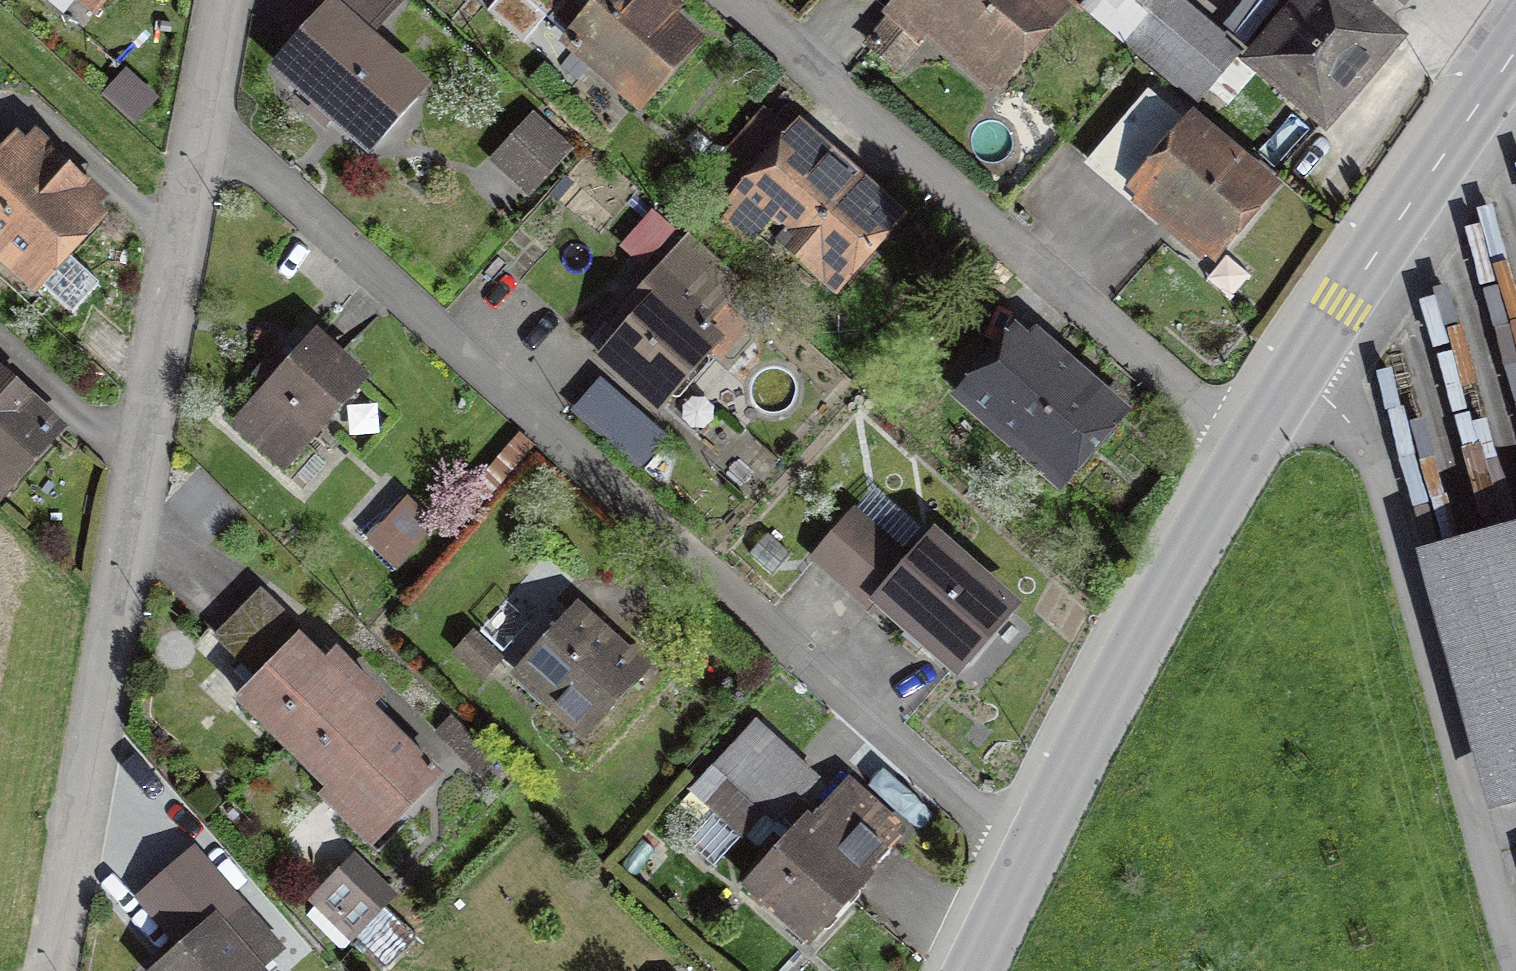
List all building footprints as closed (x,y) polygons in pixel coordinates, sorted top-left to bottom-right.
[(88,21),(106,0),(64,0),(88,21)] [(364,161),(422,95),(370,50),(410,4),(406,0),(302,0),(280,25),(293,36),(262,72),(325,127),(364,161)] [(698,55),(661,24),(667,17),(659,10),(646,0),(643,0),(639,5),(633,0),(594,0),(567,32),(655,106),(698,55)] [(1010,95),(1050,42),(995,0),(935,0),(925,13),(908,0),(884,0),(866,24),(926,70),(946,46),(966,61),(1010,95)] [(1209,96),(1240,59),(1168,0),(1093,0),(1209,96)] [(1248,86),(1323,146),(1393,60),(1319,0),(1318,0),(1292,31),(1248,86)] [(1264,206),(1154,119),(1100,187),(1164,238),(1211,274),(1264,206)] [(489,175),(529,209),(565,166),(524,132),(489,175)] [(846,299),(908,227),(860,186),(825,156),(822,160),(795,137),(721,223),(751,249),(746,254),(763,268),(775,253),(804,278),(796,287),(827,313),(842,295),(846,299)] [(58,290),(106,242),(115,233),(33,151),(0,183),(0,233),(58,290)] [(591,364),(660,429),(740,345),(722,328),(746,302),(685,244),(635,297),(645,307),(629,324),(591,364)] [(234,434),(287,481),(368,390),(315,344),(276,387),(234,434)] [(1020,347),(965,413),(1060,492),(1115,427),(1061,382),(1020,347)] [(63,439),(27,408),(0,384),(0,510),(63,439)] [(402,507),(369,544),(393,565),(426,529),(402,507)] [(851,535),(819,574),(895,636),(951,681),(1004,616),(929,554),(907,581),(851,535)] [(1438,587),(1502,815),(1515,811),(1515,566),(1438,587)] [(259,591),(236,614),(287,664),(301,649),(309,641),(259,591)] [(321,669),(301,649),(287,664),(236,614),(208,643),(247,681),(217,711),(370,859),(440,787),(367,717),(383,701),(370,689),(349,668),(335,655),(321,669)] [(521,686),(596,743),(642,684),(613,662),(567,627),(521,686)] [(763,817),(776,829),(815,788),(755,732),(691,799),(738,843),(763,817)] [(844,797),(750,905),(802,950),(842,903),(895,842),(844,797)] [(139,892),(183,942),(217,913),(240,939),(264,967),(286,948),(195,843),(139,892)] [(151,970),(268,970),(264,967),(240,939),(217,913),(183,942),(179,946),(151,970)]
